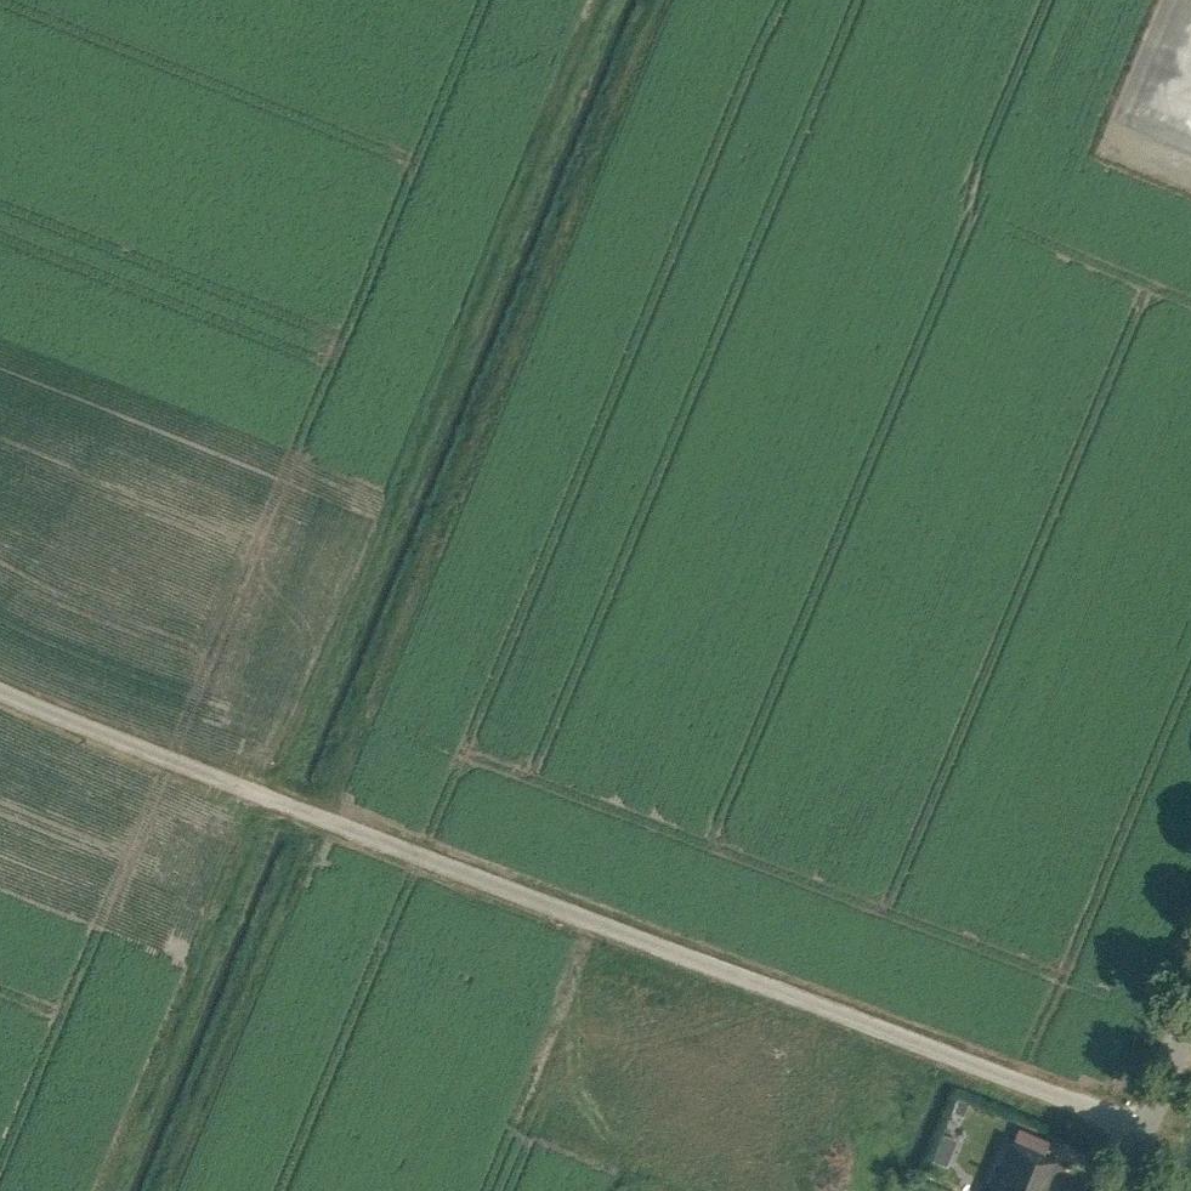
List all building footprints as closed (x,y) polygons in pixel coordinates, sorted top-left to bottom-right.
[(929,1156),(941,1159),(949,1134),(937,1130),(929,1156)] [(1000,1136),(979,1190),(1032,1190),(1047,1154),(1000,1136)]
